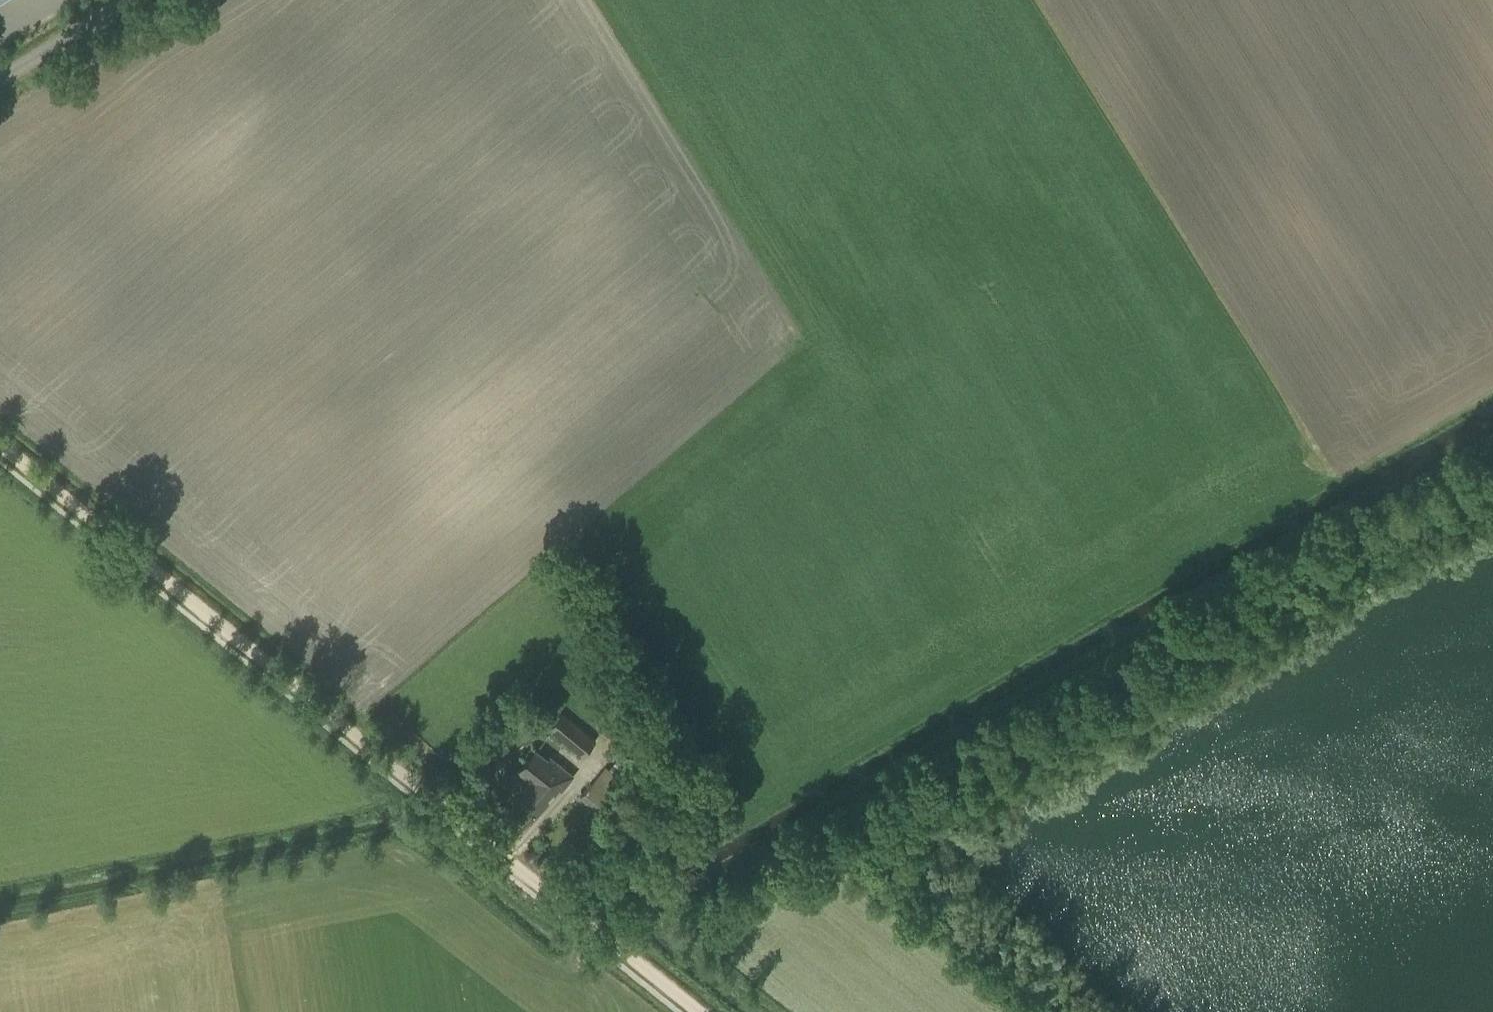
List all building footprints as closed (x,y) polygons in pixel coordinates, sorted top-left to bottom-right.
[(583,757),(596,740),(562,712),(548,729),(583,757)] [(566,782),(572,775),(537,748),(521,769),(532,780),(520,794),(540,809),(562,779),(566,782)] [(614,814),(635,790),(608,766),(580,797),(599,815),(606,807),(614,814)]
